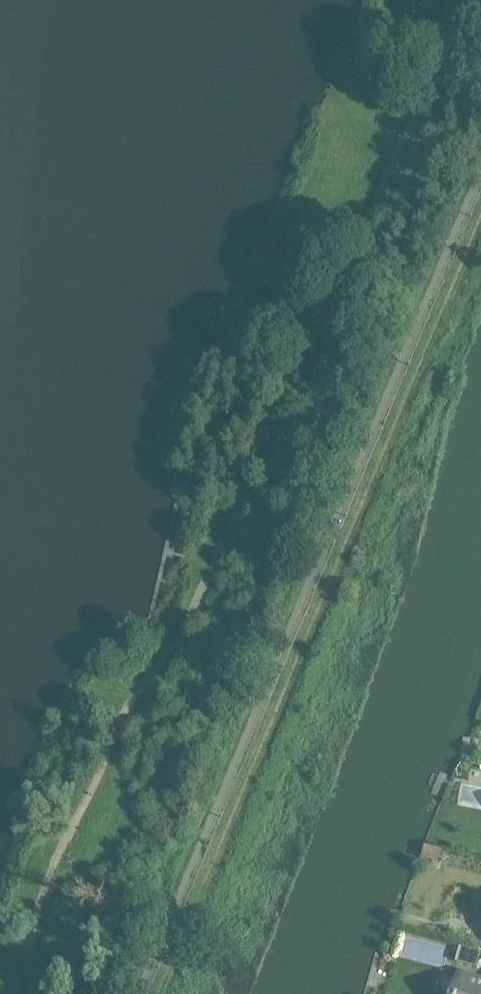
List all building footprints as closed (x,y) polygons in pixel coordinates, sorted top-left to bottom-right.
[(480,963),(480,962),(480,948),(462,944),(459,959),(480,963)] [(463,975),(458,993),(480,993),(480,980),(463,975)]
